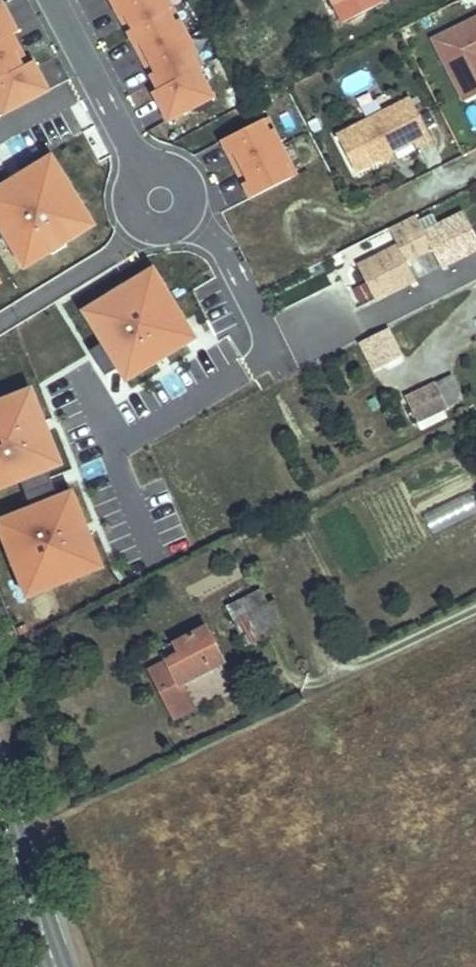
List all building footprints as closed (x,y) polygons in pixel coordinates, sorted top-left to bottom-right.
[(45,95),(7,0),(3,0),(0,1),(0,113),(45,95)] [(210,101),(168,0),(113,0),(162,120),(210,101)] [(382,0),(333,0),(344,22),(383,3),(382,0)] [(475,39),(475,32),(472,23),(454,32),(461,46),(475,39)] [(461,46),(454,32),(434,42),(446,66),(460,59),(475,91),(475,39),(461,46)] [(446,66),(465,103),(475,98),(475,91),(460,59),(446,66)] [(432,140),(410,98),(337,136),(356,172),(379,160),(382,151),(391,154),(414,143),(416,148),(432,140)] [(247,197),(296,173),(267,113),(218,137),(247,197)] [(322,130),(317,119),(308,123),(313,133),(322,130)] [(0,177),(0,235),(18,268),(95,226),(52,149),(0,177)] [(391,154),(382,151),(379,160),(388,164),(391,154)] [(464,212),(438,226),(432,215),(419,222),(416,215),(402,222),(421,258),(432,252),(439,263),(445,260),(448,264),(475,250),(475,236),(464,212)] [(414,276),(408,263),(421,258),(402,222),(389,229),(398,246),(358,267),(375,300),(411,283),(409,278),(414,276)] [(421,258),(408,263),(414,276),(439,263),(432,252),(421,258)] [(76,305),(120,382),(196,339),(153,262),(76,305)] [(374,369),(401,357),(391,332),(363,343),(374,369)] [(436,383),(447,407),(463,400),(452,376),(436,383)] [(441,410),(447,407),(436,383),(406,397),(417,421),(422,419),(441,410)] [(62,466),(33,384),(0,396),(0,487),(62,466)] [(422,419),(425,427),(445,418),(441,410),(422,419)] [(475,426),(475,410),(461,417),(468,430),(475,426)] [(102,568),(72,487),(0,514),(0,544),(20,598),(102,568)] [(475,512),(475,508),(469,492),(421,513),(430,532),(475,512)] [(246,646),(286,626),(275,603),(235,623),(246,646)] [(182,686),(207,673),(189,637),(158,653),(164,664),(149,672),(173,719),(194,708),(182,686)]
